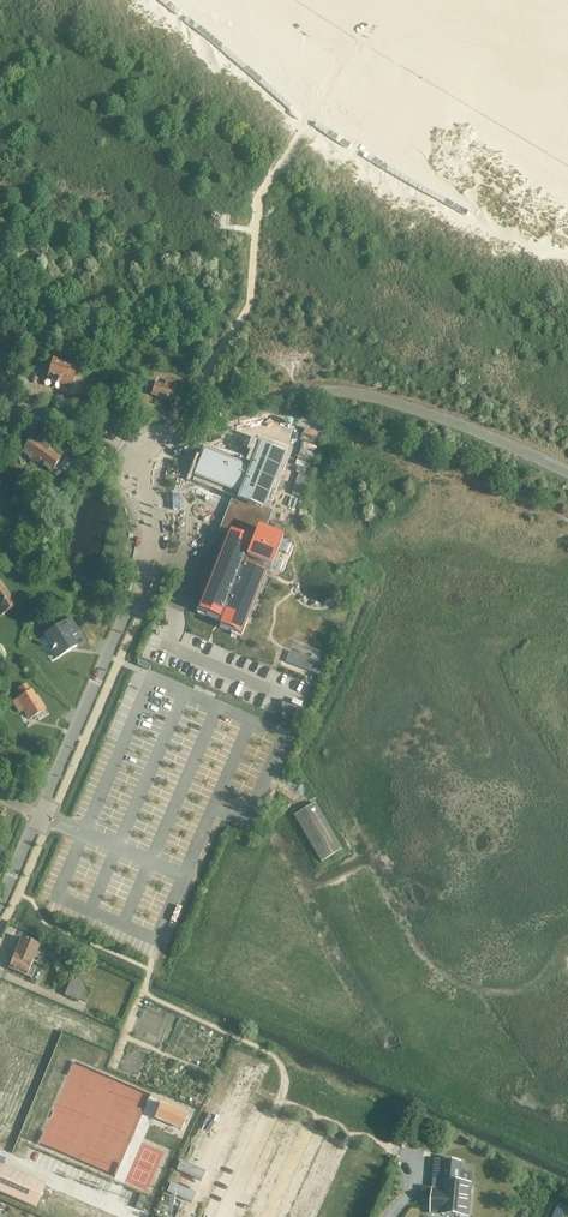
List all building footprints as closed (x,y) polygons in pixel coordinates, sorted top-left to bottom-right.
[(75,373),(69,371),(71,364),(53,359),(47,381),(57,383),(57,384),(58,385),(58,384),(70,388),(75,373)] [(172,402),(177,386),(170,384),(169,388),(156,384),(152,395),(172,402)] [(46,447),(33,438),(32,440),(30,438),(28,442),(30,443),(25,449),(26,450),(22,455),(34,463),(35,462),(50,473),(56,466),(57,467),(60,464),(58,462),(60,460),(51,454),(52,452),(46,447)] [(195,483),(239,501),(246,504),(245,506),(252,509),(253,506),(255,507),(263,488),(274,459),(269,457),(254,451),(247,469),(221,458),(219,464),(210,460),(207,467),(206,466),(203,472),(205,472),(203,478),(198,476),(195,483)] [(255,507),(253,506),(252,509),(245,506),(246,504),(240,501),(227,533),(224,540),(228,541),(211,584),(206,595),(203,593),(203,595),(197,609),(207,613),(206,615),(210,617),(212,611),(223,616),(219,627),(231,632),(232,630),(236,631),(242,634),(247,621),(243,620),(265,567),(269,568),(280,541),(281,540),(258,531),(266,511),(255,507)] [(15,607),(0,583),(0,615),(1,616),(15,607)] [(67,633),(73,629),(72,629),(71,629),(67,623),(68,622),(68,621),(47,635),(55,648),(52,650),(52,652),(54,651),(58,657),(56,658),(57,659),(76,647),(67,633)] [(139,662),(138,666),(148,671),(150,667),(139,662)] [(18,690),(23,697),(13,703),(19,713),(24,711),(29,720),(45,710),(39,701),(37,702),(31,692),(26,685),(18,690)] [(320,861),(341,849),(314,803),(294,816),(320,861)] [(22,938),(15,954),(33,962),(39,946),(22,938)] [(61,955),(63,951),(50,945),(48,950),(61,955)] [(33,962),(15,954),(9,969),(31,979),(36,967),(31,965),(33,962)] [(91,990),(84,987),(70,981),(64,996),(85,1004),(91,990)] [(111,1137),(123,1109),(109,1104),(97,1131),(111,1137)] [(422,1200),(432,1201),(431,1214),(466,1216),(468,1216),(471,1184),(459,1183),(461,1163),(444,1161),(441,1190),(423,1189),(422,1200)] [(45,1185),(0,1165),(0,1193),(35,1208),(45,1185)] [(553,1216),(564,1216),(567,1209),(559,1205),(553,1216)]
